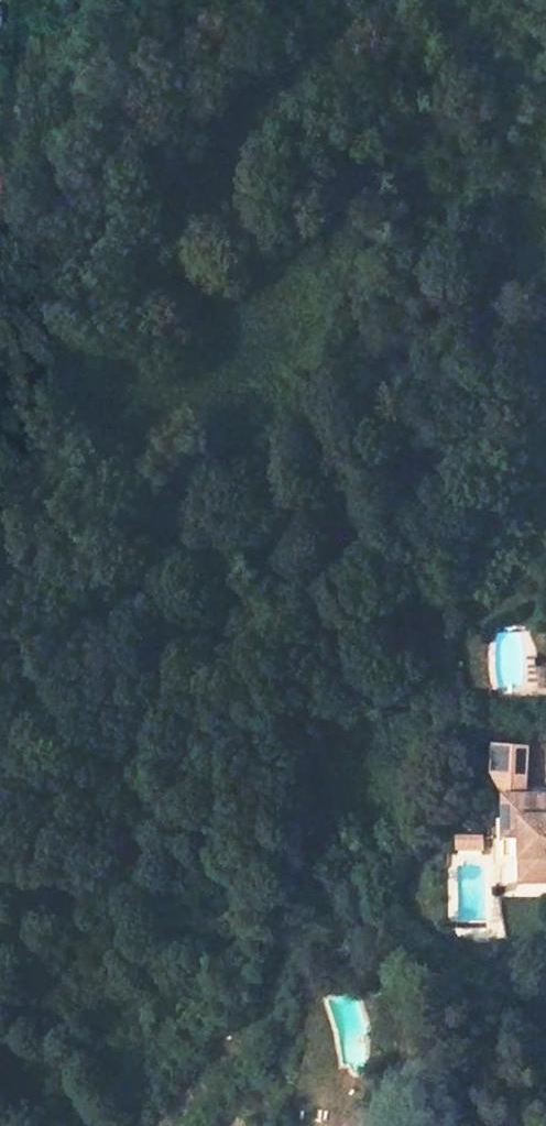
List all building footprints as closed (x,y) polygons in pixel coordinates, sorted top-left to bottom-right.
[(488,793),(509,793),(509,744),(476,744),(476,774),(488,793)] [(509,793),(488,793),(487,835),(508,836),(507,881),(545,881),(545,793),(509,793)] [(467,838),(446,837),(446,852),(467,852),(467,838)]
